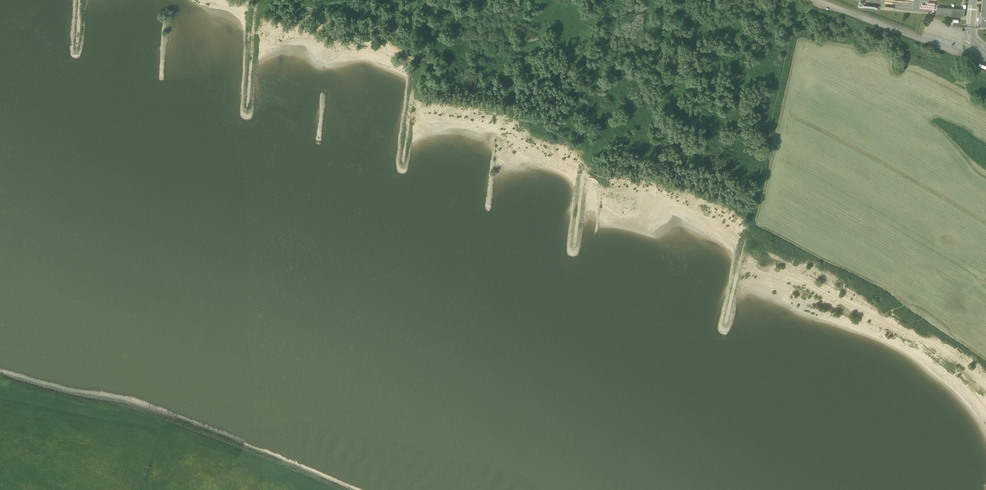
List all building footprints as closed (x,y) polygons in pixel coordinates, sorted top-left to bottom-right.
[(981,15),(978,14),(978,17),(980,17),(979,21),(981,21),(981,26),(985,27),(985,0),(982,0),(981,15)] [(952,8),(937,7),(936,14),(951,16),(952,8)] [(964,9),(952,8),(951,16),(964,17),(964,9)]
